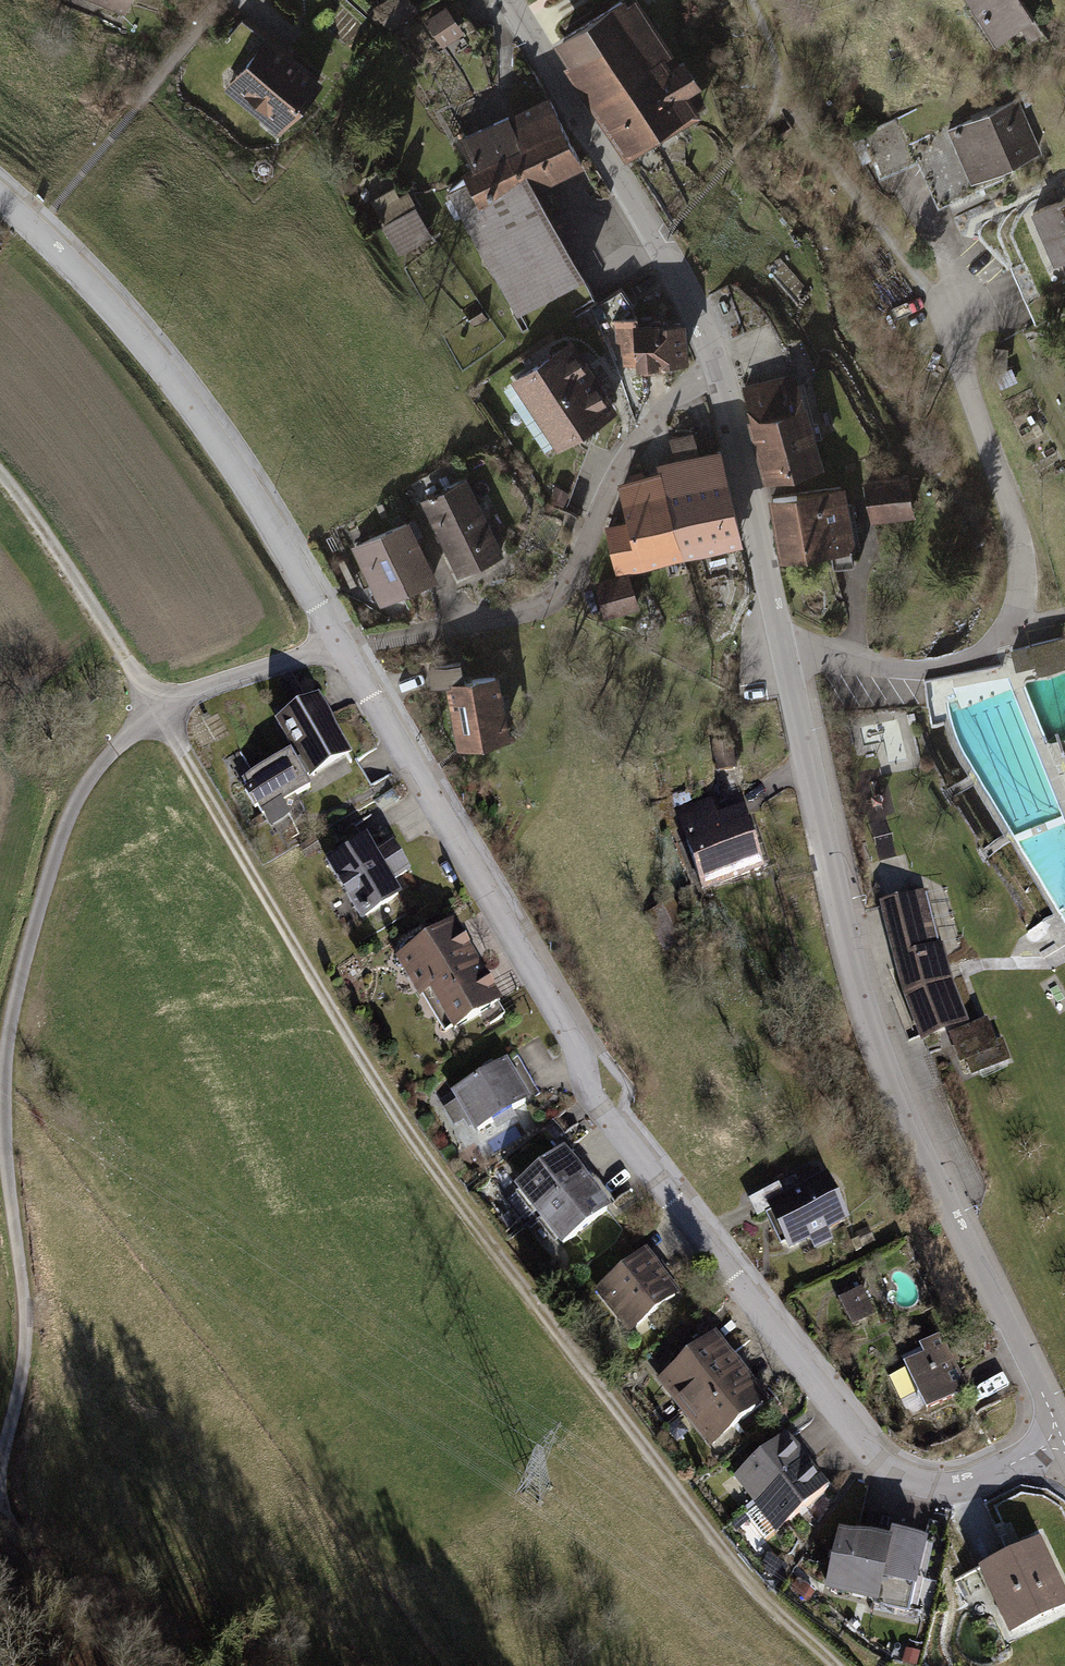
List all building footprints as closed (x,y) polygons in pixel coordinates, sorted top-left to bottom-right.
[(128,15),(134,0),(93,0),(128,15)] [(412,0),(391,0),(374,12),(392,37),(422,15),(412,0)] [(639,0),(630,0),(566,43),(600,94),(592,99),(627,151),(663,127),(630,79),(659,60),(673,50),(639,0)] [(997,41),(1010,32),(1019,46),(1042,30),(1022,0),(969,0),(997,41)] [(451,11),(426,26),(440,51),(466,36),(451,11)] [(225,46),(251,68),(274,40),(249,19),(225,46)] [(251,68),(228,95),(281,140),(328,86),(274,40),(251,68)] [(630,79),(663,127),(694,106),(683,91),(700,80),(684,57),(666,69),(659,60),(630,79)] [(1017,98),(952,125),(975,180),(998,170),(1040,153),(1017,98)] [(1002,180),(998,170),(975,180),(952,125),(941,99),(864,131),(882,173),(918,157),(939,206),(1002,180)] [(465,144),(480,172),(566,125),(554,102),(511,125),(508,120),(465,144)] [(466,179),(470,188),(483,212),(533,185),(540,198),(591,171),(566,125),(480,172),(466,179)] [(587,285),(540,198),(533,185),(483,212),(470,188),(452,198),(520,321),(587,285)] [(382,232),(398,259),(434,238),(411,198),(403,203),(397,193),(374,207),(387,229),(382,232)] [(1037,208),(1058,259),(1064,256),(1064,197),(1037,208)] [(1029,216),(1041,245),(1050,242),(1039,213),(1029,216)] [(482,311),(466,321),(473,331),(488,321),(482,311)] [(642,321),(619,322),(619,347),(640,347),(640,371),(690,370),(689,326),(643,328),(642,321)] [(590,378),(569,345),(516,378),(537,411),(590,378)] [(795,373),(745,386),(768,475),(818,462),(795,373)] [(611,411),(590,378),(537,411),(558,444),(611,411)] [(663,470),(665,476),(685,556),(742,542),(721,455),(705,459),(699,436),(672,443),(678,466),(663,470)] [(909,472),(867,480),(874,518),(916,510),(909,472)] [(687,564),(685,556),(665,476),(622,487),(631,522),(607,528),(620,580),(632,577),(687,564)] [(508,557),(468,482),(424,506),(464,580),(508,557)] [(843,486),(773,498),(783,557),(832,549),(834,564),(855,560),(853,546),(860,545),(853,503),(846,504),(843,486)] [(573,495),(557,488),(551,504),(566,510),(573,495)] [(415,518),(356,546),(380,597),(401,587),(403,592),(431,578),(412,538),(422,534),(415,518)] [(632,577),(620,580),(598,586),(607,623),(641,615),(632,577)] [(1012,650),(1017,670),(1038,664),(1039,672),(1064,665),(1064,637),(1012,650)] [(435,691),(452,688),(468,686),(466,668),(433,672),(435,691)] [(512,745),(502,681),(468,686),(452,688),(461,752),(512,745)] [(323,698),(279,723),(297,754),(312,781),(356,757),(323,698)] [(714,743),(719,775),(739,771),(734,739),(714,743)] [(312,781),(297,754),(244,784),(272,834),(307,815),(299,800),(317,790),(312,781)] [(715,800),(679,811),(705,896),(770,876),(750,811),(721,820),(715,800)] [(314,842),(300,850),(305,859),(319,852),(314,842)] [(343,859),(329,867),(363,929),(406,905),(396,888),(413,878),(395,846),(378,856),(371,843),(356,851),(354,847),(340,855),(343,859)] [(887,885),(909,888),(911,867),(890,864),(887,885)] [(924,894),(883,903),(906,995),(921,1035),(967,1017),(952,981),(944,945),(938,947),(924,894)] [(649,919),(666,958),(693,947),(677,908),(649,919)] [(398,964),(422,1004),(479,972),(456,931),(398,964)] [(422,1004),(445,1045),(459,1037),(462,1044),(506,1019),(479,972),(422,1004)] [(987,1019),(949,1034),(961,1064),(967,1062),(972,1076),(1012,1061),(1003,1038),(995,1041),(987,1019)] [(515,1064),(454,1097),(458,1105),(445,1113),(455,1132),(469,1124),(477,1140),(538,1106),(515,1064)] [(594,1182),(571,1151),(518,1191),(541,1222),(594,1182)] [(618,1213),(594,1182),(541,1222),(565,1254),(618,1213)] [(800,1183),(753,1205),(761,1224),(773,1219),(791,1257),(815,1246),(819,1255),(841,1245),(836,1236),(850,1229),(829,1184),(805,1195),(800,1183)] [(871,1231),(857,1237),(865,1254),(879,1247),(871,1231)] [(655,1252),(598,1295),(633,1341),(690,1298),(655,1252)] [(869,1291),(841,1304),(855,1334),(883,1320),(869,1291)] [(672,1435),(689,1422),(748,1377),(720,1341),(661,1386),(675,1404),(658,1418),(672,1435)] [(930,1363),(891,1384),(906,1411),(924,1402),(935,1422),(977,1399),(947,1343),(925,1355),(930,1363)] [(689,1422),(717,1458),(776,1413),(748,1377),(689,1422)] [(733,1482),(756,1510),(809,1467),(787,1439),(733,1482)] [(745,1518),(768,1546),(832,1494),(809,1467),(756,1510),(745,1518)] [(891,1542),(842,1529),(827,1586),(877,1598),(891,1542)] [(892,1536),(891,1542),(877,1598),(876,1604),(909,1612),(925,1544),(892,1536)] [(981,1578),(1013,1644),(1064,1619),(1064,1590),(1044,1547),(981,1578)]
